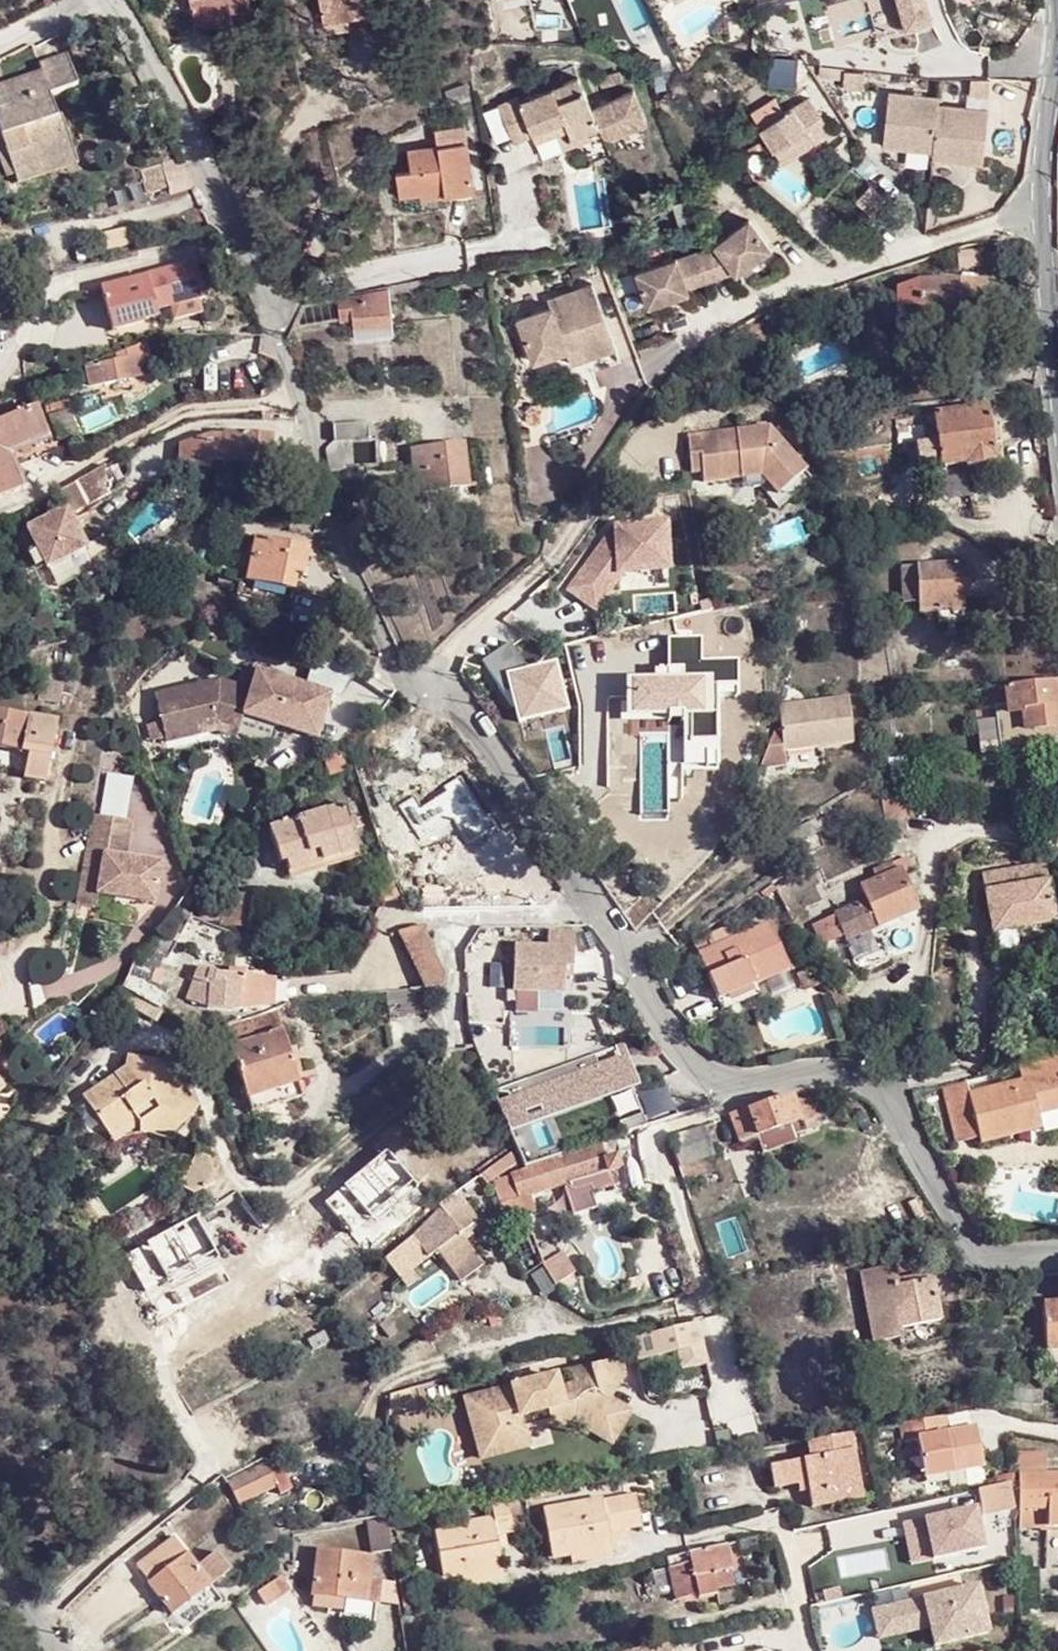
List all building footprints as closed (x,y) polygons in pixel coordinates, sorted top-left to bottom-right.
[(210,23),(209,15),(228,12),(246,9),(245,0),(187,0),(191,26),(210,23)] [(322,22),(380,12),(378,0),(319,0),(322,22)] [(880,31),(931,20),(927,0),(873,0),(880,31)] [(209,15),(210,23),(229,21),(228,12),(209,15)] [(380,12),(322,22),(325,33),(382,23),(380,12)] [(11,174),(72,153),(59,116),(54,117),(46,120),(39,98),(47,95),(75,85),(64,55),(36,65),(39,73),(41,79),(9,91),(15,110),(0,115),(0,143),(11,174)] [(15,110),(9,91),(41,79),(39,73),(0,87),(0,115),(15,110)] [(865,78),(846,77),(844,92),(863,94),(865,78)] [(517,98),(502,104),(497,106),(507,129),(512,142),(529,135),(539,161),(574,145),(571,137),(596,126),(574,78),(519,102),(517,98)] [(989,89),(968,87),(967,102),(989,103),(989,89)] [(54,117),(47,95),(39,98),(46,120),(54,117)] [(937,111),(938,104),(886,99),(881,153),(933,158),(937,111)] [(808,100),(803,102),(817,117),(834,133),(808,100)] [(817,117),(803,102),(758,129),(769,150),(802,130),(800,127),(817,117)] [(988,118),(937,111),(933,158),(931,166),(983,172),(988,118)] [(811,145),(834,133),(817,117),(800,127),(802,130),(811,145)] [(397,197),(419,193),(442,189),(443,197),(471,192),(461,125),(433,131),(436,147),(405,153),(408,172),(393,174),(397,197)] [(571,137),(574,145),(599,134),(596,126),(571,137)] [(780,165),(811,145),(802,130),(769,150),(780,165)] [(72,153),(11,174),(15,185),(76,164),(72,153)] [(855,199),(871,215),(886,200),(870,184),(855,199)] [(442,189),(419,193),(419,200),(443,197),(442,189)] [(647,272),(659,305),(685,297),(683,291),(730,275),(732,280),(770,258),(750,226),(711,250),(647,272)] [(145,275),(145,277),(98,286),(106,329),(138,323),(138,321),(153,318),(151,311),(200,300),(193,266),(145,275)] [(643,311),(659,305),(647,272),(634,276),(643,311)] [(917,280),(895,286),(894,303),(916,304),(915,322),(946,324),(946,329),(977,330),(979,282),(917,280)] [(547,308),(515,320),(532,366),(580,348),(589,372),(617,362),(588,284),(545,301),(547,308)] [(352,316),(354,327),(391,320),(385,288),(348,296),(352,316)] [(340,318),(352,316),(348,296),(336,298),(340,318)] [(916,304),(894,303),(893,326),(915,327),(915,322),(916,304)] [(391,320),(354,327),(358,344),(394,337),(391,320)] [(88,367),(90,384),(149,372),(143,352),(123,357),(123,359),(88,367)] [(23,465),(19,458),(49,444),(32,406),(0,419),(0,498),(21,490),(12,470),(23,465)] [(965,467),(994,463),(986,407),(932,415),(936,438),(940,467),(965,463),(965,467)] [(525,416),(525,420),(527,423),(528,424),(530,425),(534,426),(536,424),(539,422),(540,418),(538,414),(536,412),(533,411),(530,411),(527,414),(525,416)] [(324,471),(324,476),(346,468),(343,442),(364,439),(363,425),(329,428),(331,442),(323,451),(323,460),(324,471)] [(740,437),(740,431),(687,433),(688,471),(700,471),(700,480),(738,480),(764,479),(775,497),(805,477),(773,431),(754,431),(754,437),(740,437)] [(267,466),(267,436),(228,433),(228,438),(220,438),(220,436),(210,435),(179,444),(177,465),(203,469),(204,462),(267,466)] [(899,444),(888,445),(894,486),(942,479),(940,467),(936,438),(924,440),(899,444)] [(19,458),(23,465),(53,453),(49,444),(19,458)] [(406,450),(411,492),(463,487),(459,445),(406,450)] [(55,491),(14,514),(44,568),(83,548),(68,514),(102,498),(102,465),(55,491)] [(764,479),(738,480),(738,489),(759,488),(775,511),(811,486),(805,477),(775,497),(764,479)] [(670,573),(666,516),(609,518),(560,592),(594,615),(623,575),(670,573)] [(251,538),(240,597),(286,605),(293,574),(300,575),(305,549),(251,538)] [(961,582),(967,582),(966,563),(899,566),(901,592),(901,603),(919,602),(920,611),(962,609),(961,595),(961,582)] [(575,667),(582,697),(583,702),(605,696),(619,693),(642,688),(633,647),(574,662),(575,667)] [(694,692),(671,696),(682,752),(725,743),(708,654),(687,657),(694,692)] [(582,697),(575,667),(559,671),(566,701),(582,697)] [(1007,705),(994,705),(1000,753),(1057,746),(1057,690),(1056,679),(1005,686),(1007,705)] [(222,681),(159,695),(169,731),(246,725),(277,731),(284,703),(254,698),(254,688),(222,681)] [(642,688),(619,693),(623,706),(626,715),(648,710),(642,688)] [(605,696),(608,708),(623,706),(619,693),(605,696)] [(844,695),(763,706),(747,769),(783,764),(781,749),(851,740),(844,695)] [(605,696),(583,702),(589,725),(611,720),(608,708),(605,696)] [(32,751),(27,774),(49,779),(61,719),(0,708),(0,744),(32,751)] [(442,817),(463,816),(463,765),(431,764),(431,777),(385,777),(385,798),(410,798),(410,812),(403,812),(403,831),(442,831),(442,817)] [(318,853),(322,865),(358,851),(340,804),(267,832),(281,867),(286,865),(318,853)] [(124,824),(85,818),(73,903),(94,906),(95,894),(151,902),(156,862),(120,857),(124,824)] [(318,853),(286,865),(291,877),(322,865),(318,853)] [(900,870),(902,875),(910,871),(904,858),(890,865),(893,873),(900,870)] [(1018,885),(1052,881),(1049,865),(1016,869),(1018,885)] [(1018,885),(1016,869),(986,874),(994,932),(1057,924),(1052,881),(1018,885)] [(918,911),(902,875),(900,870),(893,873),(858,888),(865,904),(834,918),(846,944),(918,911)] [(403,898),(395,881),(370,883),(372,902),(403,899),(403,898)] [(163,958),(190,920),(174,909),(173,910),(170,914),(176,919),(162,937),(157,933),(139,961),(133,958),(121,986),(148,1002),(155,990),(141,976),(148,966),(150,967),(159,955),(163,958)] [(716,1001),(754,984),(787,970),(767,924),(701,953),(710,974),(705,976),(716,1001)] [(425,933),(423,925),(411,927),(399,933),(414,964),(423,989),(441,987),(445,978),(425,933)] [(515,992),(563,992),(563,976),(563,967),(572,967),(572,931),(546,932),(546,946),(515,945),(515,992)] [(710,974),(701,953),(696,955),(705,976),(710,974)] [(563,967),(563,976),(572,976),(572,967),(563,967)] [(237,1010),(240,976),(215,975),(197,970),(186,1001),(203,1006),(237,1010)] [(754,984),(716,1001),(720,1010),(757,993),(754,984)] [(842,987),(828,995),(835,1009),(849,1001),(842,987)] [(153,1022),(159,1011),(131,997),(125,1008),(153,1022)] [(301,1098),(275,1008),(249,1018),(256,1039),(229,1046),(232,1057),(249,1113),(301,1098)] [(256,1039),(249,1018),(202,1035),(210,1063),(232,1057),(229,1046),(256,1039)] [(617,1047),(588,1058),(591,1067),(620,1057),(617,1047)] [(4,1090),(36,1072),(24,1050),(0,1063),(0,1083),(4,1090)] [(588,1058),(491,1093),(505,1126),(525,1119),(523,1113),(539,1107),(541,1113),(627,1081),(620,1057),(591,1067),(588,1058)] [(1017,1068),(1020,1082),(969,1095),(966,1082),(942,1088),(956,1144),(978,1138),(980,1144),(1028,1131),(1025,1118),(1036,1115),(1057,1109),(1057,1057),(1017,1068)] [(124,1069),(114,1076),(82,1098),(104,1131),(130,1114),(137,1125),(156,1113),(167,1128),(182,1118),(164,1092),(170,1082),(127,1058),(124,1069)] [(800,1124),(812,1120),(826,1114),(819,1095),(794,1101),(792,1097),(782,1100),(781,1099),(748,1110),(728,1116),(738,1143),(756,1137),(762,1155),(796,1143),(794,1135),(802,1132),(800,1124)] [(130,1114),(104,1131),(112,1142),(137,1125),(130,1114)] [(614,1123),(618,1136),(641,1129),(637,1115),(614,1123)] [(1025,1118),(1028,1131),(1039,1129),(1036,1115),(1025,1118)] [(800,1124),(802,1132),(815,1128),(812,1120),(800,1124)] [(676,1166),(682,1181),(712,1170),(699,1126),(667,1137),(676,1166)] [(600,1143),(580,1149),(580,1151),(510,1175),(512,1181),(519,1199),(564,1185),(566,1189),(572,1193),(588,1187),(590,1193),(611,1187),(607,1172),(619,1168),(615,1155),(604,1158),(600,1143)] [(214,1186),(204,1154),(179,1161),(189,1193),(214,1186)] [(519,1199),(512,1181),(492,1189),(504,1223),(513,1219),(518,1229),(529,1225),(519,1199)] [(201,1212),(193,1199),(170,1211),(127,1235),(134,1248),(201,1212)] [(398,1278),(426,1258),(436,1250),(450,1269),(472,1253),(459,1234),(476,1222),(465,1206),(448,1218),(441,1207),(411,1236),(384,1258),(398,1278)] [(201,1212),(134,1248),(140,1258),(207,1223),(201,1212)] [(278,1239),(268,1227),(264,1231),(273,1242),(278,1239)] [(12,1242),(2,1234),(0,1236),(0,1256),(12,1242)] [(875,1327),(877,1339),(898,1336),(897,1327),(938,1320),(932,1280),(896,1286),(892,1268),(860,1273),(869,1329),(875,1327)] [(1042,1304),(1045,1351),(1057,1350),(1057,1303),(1042,1304)] [(676,1352),(680,1370),(705,1363),(696,1324),(632,1339),(638,1361),(676,1352)] [(554,1379),(473,1399),(481,1434),(520,1424),(523,1438),(574,1426),(600,1444),(621,1413),(609,1405),(623,1372),(620,1359),(568,1375),(572,1390),(558,1394),(554,1379)] [(568,1375),(554,1379),(558,1394),(572,1390),(568,1375)] [(1040,1405),(1042,1381),(1015,1378),(1012,1403),(1040,1405)] [(386,1412),(386,1420),(414,1413),(408,1390),(387,1395),(386,1412)] [(473,1399),(463,1401),(472,1436),(478,1462),(526,1450),(523,1438),(520,1424),(481,1434),(473,1399)] [(621,1413),(600,1444),(610,1450),(631,1420),(621,1413)] [(938,1436),(946,1435),(943,1418),(934,1420),(938,1436)] [(981,1469),(974,1429),(946,1435),(938,1436),(934,1420),(899,1428),(903,1445),(916,1443),(922,1479),(981,1469)] [(344,1439),(341,1431),(327,1436),(330,1445),(344,1439)] [(825,1490),(858,1483),(848,1435),(807,1443),(810,1459),(769,1467),(772,1489),(805,1483),(809,1508),(828,1504),(825,1490)] [(1045,1453),(1047,1440),(1016,1435),(1016,1451),(1045,1453)] [(1017,1507),(1017,1510),(1017,1527),(1057,1527),(1057,1476),(1046,1476),(1045,1453),(1016,1451),(1017,1507)] [(276,1458),(265,1464),(226,1484),(237,1505),(275,1485),(280,1493),(291,1488),(276,1458)] [(825,1490),(828,1504),(861,1498),(858,1483),(825,1490)] [(620,1514),(623,1530),(640,1527),(634,1494),(541,1510),(550,1556),(570,1553),(609,1546),(606,1532),(605,1517),(620,1514)] [(460,1575),(500,1568),(495,1537),(511,1533),(505,1501),(490,1503),(493,1522),(434,1532),(442,1578),(460,1575)] [(605,1517),(606,1532),(623,1530),(620,1514),(605,1517)] [(388,1549),(384,1520),(383,1517),(365,1521),(370,1552),(388,1549)] [(834,1521),(820,1524),(826,1547),(840,1544),(834,1521)] [(276,1542),(275,1529),(258,1530),(259,1544),(276,1542)] [(226,1570),(213,1552),(196,1565),(174,1538),(136,1566),(149,1583),(147,1584),(170,1614),(226,1570)] [(725,1545),(697,1552),(667,1558),(674,1601),(697,1597),(698,1600),(716,1596),(715,1591),(731,1588),(728,1571),(731,1571),(725,1545)] [(609,1546),(570,1553),(571,1562),(611,1554),(609,1546)] [(367,1580),(369,1558),(315,1550),(309,1595),(341,1599),(375,1604),(377,1582),(367,1580)] [(500,1568),(460,1575),(462,1586),(502,1578),(500,1568)] [(281,1578),(257,1594),(265,1606),(289,1590),(281,1578)] [(985,1633),(974,1586),(902,1603),(908,1632),(927,1627),(932,1646),(985,1633)] [(341,1599),(309,1595),(308,1607),(339,1611),(341,1599)] [(1034,1599),(1020,1600),(1021,1613),(1035,1612),(1034,1599)] [(908,1632),(902,1603),(870,1611),(877,1639),(908,1632)] [(630,1650),(670,1650),(668,1642),(630,1650)]
